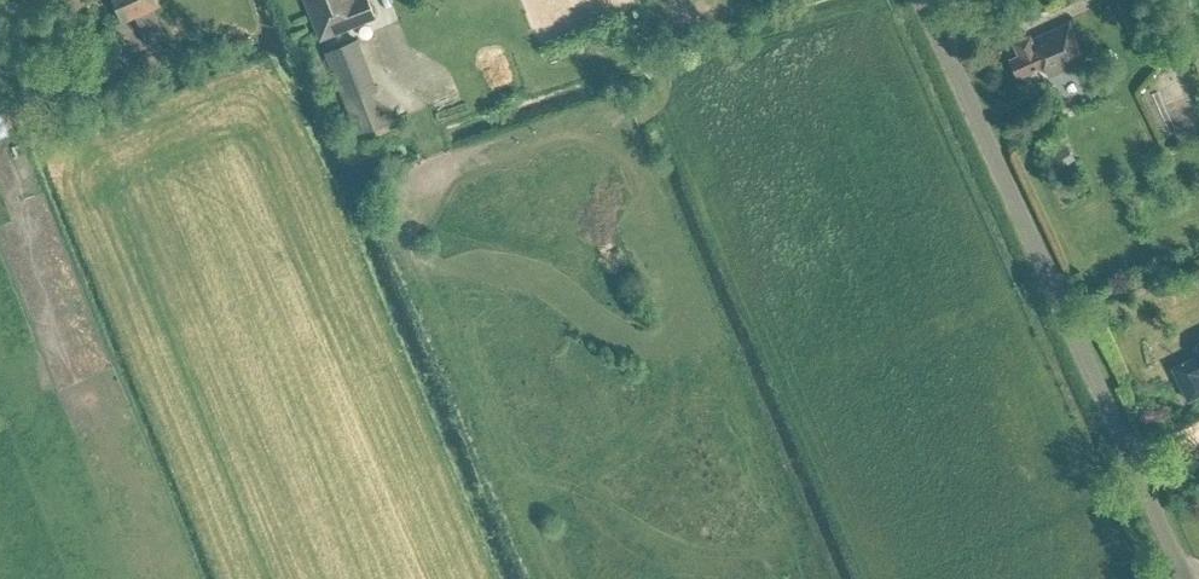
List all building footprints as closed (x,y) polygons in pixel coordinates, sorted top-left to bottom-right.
[(153,7),(159,4),(158,0),(114,0),(123,20),(135,14),(146,43),(164,35),(153,7)] [(321,38),(375,16),(368,0),(305,0),(321,38)] [(1043,14),(1037,0),(1032,0),(1017,7),(1024,22),(1043,14)] [(1087,59),(1069,20),(1031,37),(1030,33),(1012,41),(1018,54),(1010,57),(1019,77),(1044,65),(1049,76),(1087,59)] [(337,79),(359,70),(348,40),(325,48),(337,79)] [(9,133),(1,114),(0,114),(0,137),(9,133)] [(1044,142),(1059,166),(1077,155),(1061,131),(1044,142)] [(1188,399),(1198,394),(1198,354),(1173,366),(1188,399)]
